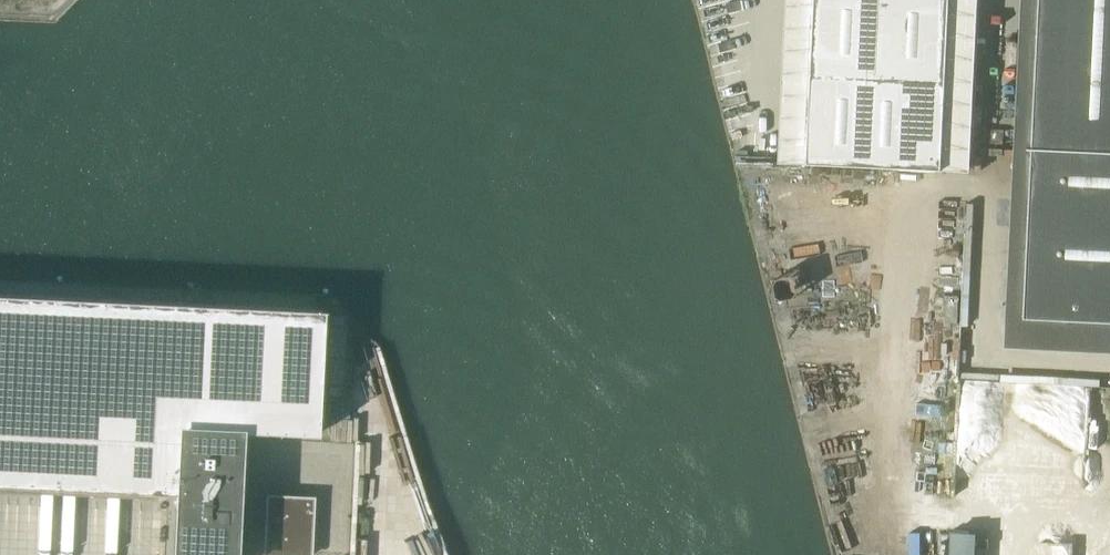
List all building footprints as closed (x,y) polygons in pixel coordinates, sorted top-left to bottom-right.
[(941,169),(950,0),(815,0),(807,163),(941,169)] [(1024,317),(1109,321),(1109,0),(1039,0),(1024,317)] [(176,494),(173,554),(233,554),(239,431),(317,435),(323,310),(0,294),(0,486),(176,494)] [(267,494),(264,554),(268,554),(309,554),(312,496),(267,494)]
